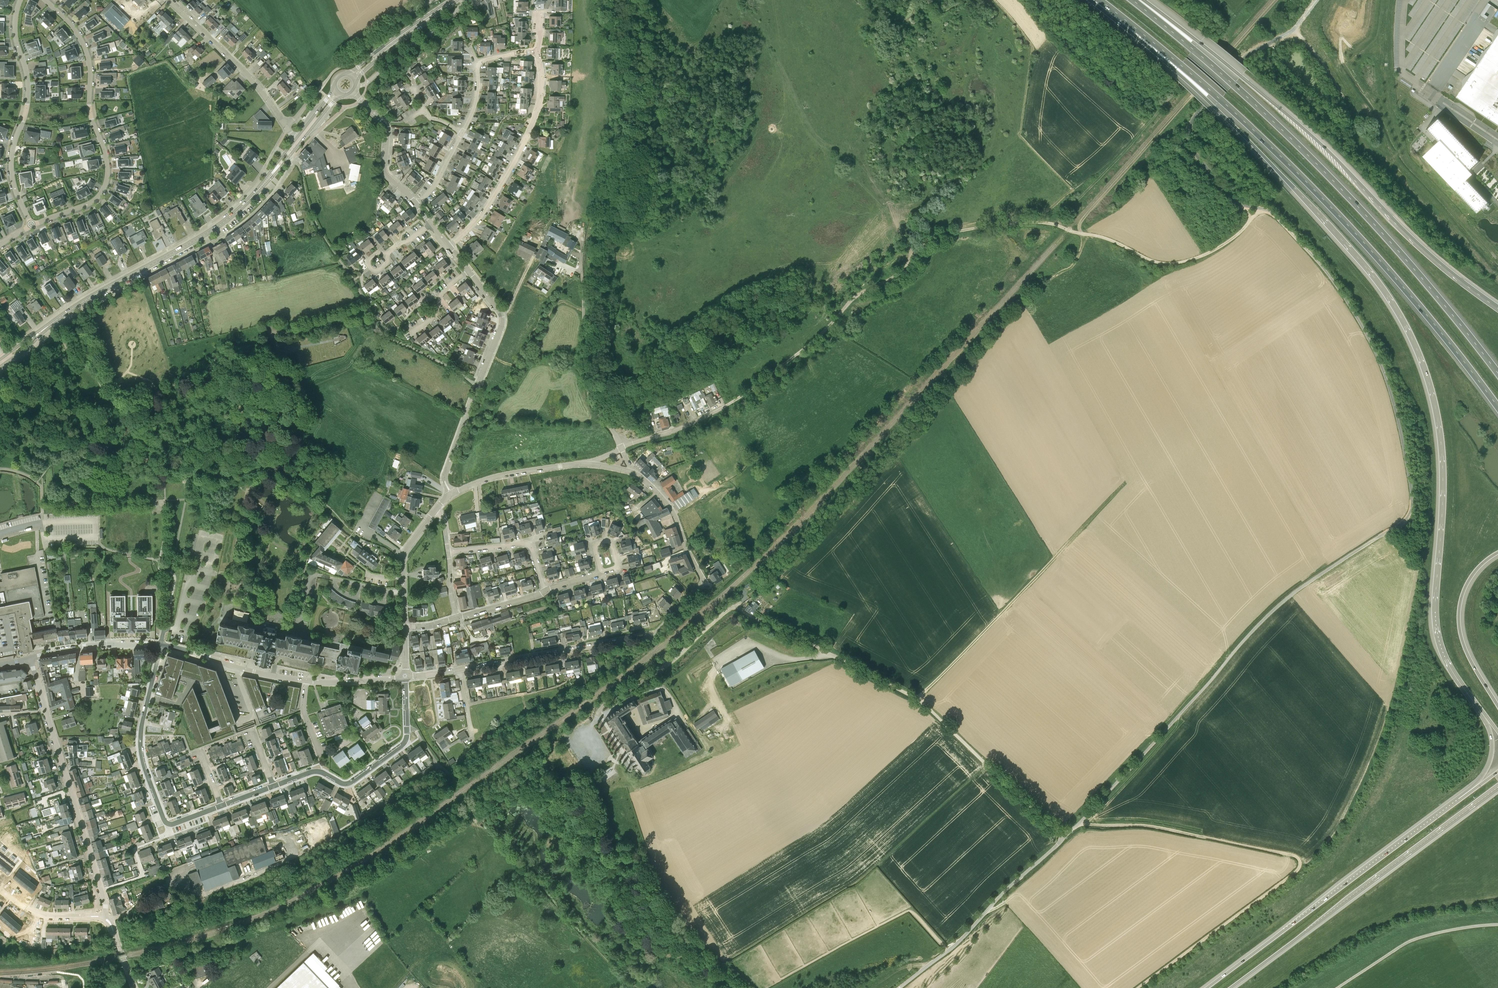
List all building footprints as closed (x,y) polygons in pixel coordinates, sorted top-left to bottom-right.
[(3,8),(4,5),(7,6),(9,0),(0,0),(0,1),(0,7),(3,8)] [(31,19),(39,10),(35,6),(37,3),(35,3),(33,2),(33,1),(33,0),(29,0),(28,2),(29,3),(24,12),(27,13),(25,21),(32,22),(31,19)] [(66,2),(65,3),(64,3),(70,8),(77,1),(76,0),(64,0),(66,2)] [(201,3),(205,0),(199,0),(198,1),(196,3),(193,0),(186,6),(191,12),(201,3)] [(566,0),(568,0),(556,0),(555,10),(566,11),(566,0)] [(77,15),(80,19),(88,13),(85,9),(89,5),(85,1),(82,4),(80,6),(75,10),(78,14),(77,15)] [(130,20),(114,5),(111,2),(98,16),(117,34),(120,30),(121,31),(130,20)] [(525,10),(528,10),(528,2),(518,2),(518,9),(516,9),(516,13),(525,13),(525,10)] [(205,8),(201,3),(191,12),(196,17),(202,11),(203,10),(206,13),(207,11),(209,12),(212,10),(207,6),(205,8)] [(1480,15),(1489,21),(1497,8),(1489,3),(1480,15)] [(210,26),(216,20),(213,17),(217,13),(215,12),(219,7),(217,5),(214,8),(212,10),(209,12),(208,13),(211,16),(205,22),(210,26)] [(162,11),(156,17),(159,19),(160,19),(162,20),(155,27),(155,28),(153,30),(155,32),(157,30),(169,17),(165,13),(164,13),(162,11)] [(49,15),(47,13),(46,13),(41,19),(44,21),(43,21),(49,26),(50,27),(55,21),(54,20),(55,20),(49,15)] [(149,24),(156,17),(154,14),(147,22),(149,24)] [(91,22),(85,25),(86,25),(85,26),(87,28),(89,30),(97,24),(95,21),(98,20),(95,15),(89,19),(91,22)] [(561,16),(554,16),(549,16),(549,26),(561,26),(561,16)] [(169,32),(175,25),(172,22),(173,21),(169,17),(157,30),(155,32),(158,35),(160,32),(164,27),(169,32)] [(524,18),(518,18),(514,18),(514,20),(518,20),(518,26),(527,27),(527,24),(526,24),(526,21),(524,21),(524,18)] [(224,21),(222,20),(222,19),(219,22),(216,20),(210,26),(214,31),(220,24),(224,21)] [(231,29),(233,27),(234,26),(231,23),(226,28),(230,31),(223,38),(228,42),(235,35),(236,34),(231,29)] [(104,34),(107,33),(112,30),(108,26),(104,28),(98,31),(99,34),(93,36),(94,38),(92,38),(94,41),(95,41),(96,42),(106,37),(104,34)] [(518,26),(518,27),(514,27),(513,29),(518,30),(518,35),(526,36),(526,30),(527,30),(527,27),(518,26)] [(59,29),(59,28),(53,34),(55,37),(56,36),(55,36),(57,35),(63,42),(69,37),(67,34),(65,32),(62,29),(60,30),(59,29)] [(165,40),(168,43),(172,39),(171,39),(174,36),(178,41),(183,36),(188,41),(191,38),(186,33),(183,30),(181,28),(175,34),(173,32),(165,40)] [(472,36),(477,36),(477,28),(467,28),(467,37),(472,37),(472,36)] [(233,46),(239,40),(242,42),(248,37),(244,33),(239,38),(236,34),(235,35),(228,42),(233,46)] [(563,33),(554,33),(549,33),(549,43),(560,43),(560,38),(563,38),(563,33)] [(526,39),(526,36),(518,35),(518,36),(515,36),(515,41),(518,41),(519,42),(521,42),(521,45),(529,45),(529,42),(530,42),(530,39),(526,39)] [(497,48),(504,48),(504,45),(504,38),(501,38),(501,36),(493,36),(493,42),(497,42),(497,48)] [(1456,97),(1497,125),(1497,36),(1456,97)] [(40,43),(38,39),(34,40),(35,42),(29,44),(29,43),(25,44),(26,48),(27,48),(30,54),(31,54),(32,57),(42,54),(41,50),(39,50),(37,44),(40,43)] [(246,57),(253,51),(250,48),(253,45),(254,44),(252,42),(251,43),(249,41),(245,44),(248,47),(242,53),(246,57)] [(454,46),(453,46),(453,51),(462,51),(463,41),(454,41),(454,46)] [(485,51),(490,51),(490,43),(480,42),(480,52),(485,52),(485,51)] [(97,50),(98,56),(109,53),(108,49),(111,48),(109,43),(102,45),(103,48),(97,50)] [(200,49),(199,48),(200,47),(199,46),(197,48),(194,45),(188,49),(192,53),(191,53),(194,56),(195,54),(198,57),(204,51),(201,48),(200,49)] [(74,49),(71,50),(70,46),(61,51),(63,56),(66,54),(68,60),(73,59),(73,60),(78,58),(77,57),(78,56),(77,52),(76,53),(74,49)] [(557,49),(552,48),(547,48),(547,54),(548,54),(548,58),(557,59),(557,49)] [(251,62),(256,57),(257,56),(258,56),(259,55),(262,58),(263,57),(264,57),(267,53),(263,50),(261,53),(259,51),(256,54),(253,51),(246,57),(251,62)] [(174,57),(176,62),(185,59),(183,53),(174,57)] [(138,55),(133,61),(140,67),(145,62),(138,55)] [(101,70),(111,69),(110,63),(115,63),(115,58),(101,59),(101,60),(102,64),(100,64),(101,70)] [(270,68),(272,66),(270,63),(271,62),(269,59),(265,62),(266,63),(260,69),(264,73),(270,68)] [(6,66),(6,62),(0,62),(0,68),(5,68),(5,77),(10,77),(10,78),(15,78),(15,72),(14,72),(14,66),(6,66)] [(47,75),(47,72),(46,62),(39,63),(39,69),(34,69),(34,70),(34,73),(35,77),(39,76),(39,77),(42,77),(42,76),(46,76),(46,75),(47,75)] [(227,64),(217,72),(220,75),(224,79),(227,77),(228,77),(234,72),(227,64)] [(562,65),(556,65),(551,65),(551,68),(552,68),(552,75),(562,75),(562,65)] [(270,68),(264,73),(268,78),(274,73),(275,72),(276,73),(279,70),(277,67),(275,69),(272,66),(270,68)] [(425,73),(424,72),(429,69),(427,67),(426,68),(425,67),(425,66),(424,66),(423,66),(421,66),(419,68),(418,66),(410,71),(411,74),(412,73),(414,75),(418,73),(419,76),(425,73)] [(81,71),(80,67),(69,68),(69,73),(72,73),(72,79),(81,79),(81,74),(81,72),(81,71)] [(281,91),(288,84),(286,81),(289,79),(287,77),(288,76),(285,72),(280,76),(284,80),(277,86),(281,91)] [(101,84),(111,84),(111,79),(117,79),(116,73),(102,73),(102,74),(103,74),(103,76),(103,77),(102,77),(102,76),(101,76),(101,84)] [(426,84),(432,80),(431,77),(428,79),(425,73),(419,76),(418,77),(422,83),(424,81),(426,84)] [(464,77),(462,77),(456,77),(456,80),(457,80),(457,86),(467,86),(467,83),(466,83),(466,80),(464,80),(464,77)] [(207,89),(214,82),(210,78),(203,84),(207,89)] [(236,82),(235,83),(232,80),(223,90),(225,93),(230,89),(233,93),(232,94),(236,98),(241,92),(240,91),(242,89),(240,87),(241,86),(236,82)] [(398,89),(403,86),(402,84),(403,83),(401,80),(393,86),(396,90),(392,93),(394,96),(400,92),(398,89)] [(427,93),(435,88),(432,84),(434,83),(432,80),(426,84),(424,85),(426,88),(425,88),(426,90),(425,91),(427,93)] [(561,81),(555,81),(550,81),(549,87),(551,87),(551,91),(556,91),(561,90),(561,88),(566,88),(566,87),(566,83),(566,82),(561,82),(561,81)] [(281,91),(285,96),(292,90),(298,85),(295,82),(293,84),(293,85),(291,87),(288,84),(281,91)] [(0,84),(0,98),(3,98),(3,99),(9,99),(9,97),(16,97),(17,96),(18,95),(18,94),(17,93),(16,93),(16,91),(15,91),(15,88),(8,88),(8,87),(8,84),(2,84),(0,84)] [(45,85),(36,86),(36,99),(37,99),(37,100),(40,100),(40,99),(45,99),(45,94),(48,94),(48,90),(45,90),(45,85)] [(81,98),(81,91),(79,91),(79,87),(72,87),(72,88),(67,88),(67,94),(71,94),(72,98),(73,98),(73,99),(75,99),(75,98),(81,98)] [(108,92),(101,92),(101,93),(100,93),(100,96),(101,96),(101,98),(112,98),(112,97),(115,97),(115,88),(108,88),(108,92)] [(429,95),(431,97),(432,97),(435,102),(441,98),(435,88),(427,93),(428,96),(429,95)] [(406,96),(404,94),(402,95),(400,92),(394,96),(392,98),(396,105),(408,98),(407,95),(406,96)] [(458,98),(458,95),(452,94),(452,103),(462,104),(462,101),(460,101),(460,98),(458,98)] [(565,97),(554,97),(549,97),(549,101),(548,101),(548,108),(549,108),(549,111),(562,112),(562,108),(559,108),(559,101),(565,101),(565,97)] [(402,108),(404,111),(410,107),(408,104),(410,103),(409,101),(410,100),(408,98),(396,105),(392,108),(393,110),(402,105),(403,107),(402,108)] [(461,106),(462,104),(452,103),(449,103),(449,108),(448,108),(448,115),(452,115),(452,112),(457,112),(458,109),(460,109),(460,106),(461,106)] [(495,109),(495,103),(487,103),(487,106),(485,106),(485,113),(496,113),(496,109),(495,109)] [(528,104),(520,103),(517,103),(517,108),(519,109),(518,114),(520,114),(521,114),(527,114),(527,109),(528,109),(528,104)] [(261,121),(260,129),(272,129),(272,121),(269,121),(267,119),(268,117),(260,110),(254,115),(260,121),(261,121)] [(120,124),(118,115),(111,117),(111,120),(105,122),(106,128),(117,125),(120,124)] [(1488,202),(1483,197),(1463,176),(1468,171),(1469,173),(1469,172),(1468,171),(1469,170),(1479,161),(1439,119),(1429,128),(1428,129),(1427,128),(1443,145),(1438,150),(1438,149),(1427,160),(1477,213),(1488,202)] [(86,136),(88,136),(88,135),(89,135),(88,132),(87,132),(87,129),(85,129),(85,126),(72,129),(73,132),(75,132),(76,137),(81,136),(81,137),(85,136),(86,136)] [(123,126),(110,130),(110,131),(111,131),(112,133),(112,134),(111,134),(110,134),(112,141),(124,137),(122,132),(125,131),(123,126)] [(342,147),(357,135),(351,127),(345,132),(346,133),(340,137),(342,140),(340,142),(342,147)] [(502,136),(508,139),(517,144),(518,143),(516,142),(518,138),(515,137),(516,134),(510,131),(506,129),(502,136)] [(25,139),(24,140),(29,141),(29,142),(33,143),(33,142),(37,143),(38,137),(50,139),(51,132),(40,130),(40,134),(26,131),(25,135),(24,139),(25,139)] [(411,133),(410,133),(410,130),(403,130),(403,133),(400,133),(400,136),(399,135),(398,138),(410,139),(411,133)] [(476,132),(475,135),(474,134),(473,134),(472,136),(484,142),(488,144),(490,139),(488,136),(484,134),(483,135),(476,132)] [(441,137),(449,142),(452,137),(444,133),(441,137)] [(483,143),(484,142),(472,136),(472,138),(472,139),(473,139),(471,142),(478,145),(480,142),(483,143)] [(446,147),(449,142),(441,137),(439,142),(446,147)] [(508,139),(503,137),(501,141),(504,142),(506,144),(511,146),(510,147),(513,148),(514,145),(517,146),(517,144),(508,139)] [(550,137),(543,137),(538,137),(538,140),(539,140),(539,147),(550,147),(550,137)] [(410,144),(410,139),(398,138),(398,141),(399,141),(399,144),(402,144),(401,147),(403,148),(407,148),(407,144),(409,144),(410,144)] [(311,143),(305,149),(311,154),(308,158),(311,162),(314,165),(313,166),(313,167),(314,170),(316,169),(317,171),(328,168),(323,154),(327,150),(318,142),(314,139),(311,142),(311,143)] [(129,140),(115,143),(115,144),(116,144),(117,146),(116,146),(117,148),(115,149),(116,154),(126,152),(125,147),(130,146),(129,140)] [(504,142),(501,141),(500,141),(498,145),(501,147),(510,152),(511,151),(509,149),(510,147),(511,146),(506,144),(504,142)] [(84,155),(95,153),(95,152),(96,152),(95,149),(94,149),(93,145),(92,145),(91,142),(78,145),(79,150),(82,149),(84,155)] [(479,151),(481,153),(485,154),(486,152),(477,148),(478,145),(471,142),(470,144),(469,144),(468,144),(468,146),(479,151)] [(439,154),(442,149),(434,144),(431,149),(439,154)] [(347,158),(354,155),(358,154),(354,145),(343,150),(347,158)] [(510,154),(510,152),(501,147),(498,145),(495,150),(497,151),(495,153),(501,156),(503,154),(506,156),(507,152),(510,154)] [(431,149),(425,146),(423,149),(429,152),(428,154),(436,158),(439,154),(431,149)] [(481,155),(481,153),(479,151),(468,146),(467,148),(468,149),(467,152),(474,155),(475,152),(481,155)] [(35,157),(35,150),(26,149),(26,152),(22,152),(22,156),(21,156),(20,158),(20,159),(19,161),(20,162),(20,163),(24,164),(24,166),(28,166),(28,164),(34,165),(35,157)] [(244,160),(251,165),(255,160),(255,161),(257,159),(255,158),(258,155),(250,149),(245,154),(247,156),(244,160)] [(304,162),(303,162),(301,165),(303,170),(313,167),(313,166),(314,165),(311,162),(308,158),(311,154),(305,149),(298,157),(304,162)] [(408,153),(406,154),(405,150),(399,152),(401,156),(397,157),(398,160),(397,160),(398,163),(407,159),(410,158),(408,153)] [(539,155),(536,153),(531,150),(526,159),(533,164),(539,155)] [(471,155),(471,157),(464,153),(462,156),(461,156),(460,158),(471,163),(472,161),(474,157),(471,155)] [(500,159),(501,156),(495,153),(494,156),(492,155),(490,160),(493,162),(503,167),(503,165),(501,164),(503,161),(500,159)] [(118,160),(118,162),(117,162),(118,165),(118,166),(128,166),(128,162),(131,162),(131,159),(131,157),(131,156),(124,157),(124,160),(118,160)] [(410,167),(407,159),(410,158),(407,159),(398,163),(399,165),(400,165),(401,167),(403,166),(405,170),(410,167)] [(470,165),(471,163),(460,158),(459,159),(459,160),(460,161),(459,163),(466,167),(467,164),(470,165)] [(434,168),(437,163),(429,159),(426,164),(434,168)] [(84,167),(87,170),(99,168),(97,160),(90,161),(90,160),(83,162),(84,167)] [(502,168),(503,167),(493,162),(490,160),(489,162),(492,164),(490,166),(498,170),(500,167),(502,168)] [(455,168),(456,168),(458,169),(456,171),(465,176),(466,173),(463,171),(466,167),(459,163),(458,166),(456,165),(455,167),(455,168)] [(245,174),(237,166),(234,164),(230,169),(232,171),(228,177),(236,184),(245,174)] [(350,174),(358,175),(360,166),(352,164),(350,174)] [(431,173),(434,168),(426,164),(423,169),(431,173)] [(533,171),(528,168),(523,165),(522,168),(522,169),(518,175),(522,177),(528,181),(533,171)] [(496,173),(498,170),(490,166),(488,171),(487,173),(496,179),(498,174),(496,173)] [(339,168),(332,170),(331,169),(328,170),(328,168),(317,171),(322,187),(335,183),(336,187),(343,184),(342,181),(344,180),(342,174),(341,174),(339,168)] [(133,175),(133,170),(126,169),(125,173),(119,173),(119,179),(129,179),(130,175),(133,175)] [(410,183),(417,175),(413,172),(414,171),(411,169),(407,174),(409,176),(407,178),(409,180),(408,181),(410,183)] [(33,173),(31,173),(31,172),(20,174),(20,175),(20,178),(21,178),(21,183),(25,182),(26,187),(28,186),(28,187),(29,188),(30,188),(31,187),(31,186),(32,186),(32,181),(32,178),(34,178),(33,173)] [(451,180),(458,183),(461,176),(456,173),(455,175),(453,175),(452,174),(452,175),(451,176),(452,177),(451,180)] [(421,179),(417,175),(410,183),(412,184),(413,183),(415,185),(416,185),(419,188),(425,181),(422,179),(421,180),(421,179)] [(490,183),(492,180),(486,176),(484,178),(481,176),(480,178),(492,186),(492,185),(490,183)] [(491,188),(492,186),(480,178),(479,180),(482,182),(480,184),(487,189),(488,186),(491,188)] [(79,199),(90,194),(89,191),(91,188),(93,189),(96,183),(90,180),(87,186),(88,186),(87,187),(83,189),(82,186),(78,188),(79,191),(76,193),(78,196),(77,196),(78,199),(79,199)] [(456,186),(458,183),(451,180),(449,182),(448,182),(447,184),(458,189),(459,187),(456,186)] [(227,193),(224,190),(225,189),(218,181),(215,184),(218,188),(208,197),(214,204),(227,193)] [(523,188),(518,185),(514,182),(512,185),(511,184),(507,191),(511,193),(515,196),(519,189),(521,191),(523,188)] [(115,189),(117,189),(116,191),(127,194),(128,191),(131,191),(132,186),(125,184),(124,187),(118,185),(118,186),(116,186),(115,189)] [(294,196),(292,194),(297,189),(292,184),(285,191),(289,195),(287,197),(291,201),(294,198),(293,197),(294,196)] [(447,192),(450,196),(451,192),(453,193),(455,190),(458,191),(458,189),(447,184),(446,186),(447,187),(446,190),(448,190),(447,192)] [(485,192),(487,189),(480,184),(477,189),(480,191),(478,193),(484,197),(487,193),(485,192)] [(65,201),(68,200),(63,188),(52,198),(54,200),(53,200),(54,201),(53,201),(55,204),(56,206),(62,204),(63,205),(66,204),(65,201)] [(443,192),(442,192),(442,191),(440,193),(441,194),(439,196),(444,202),(451,197),(450,196),(447,192),(447,191),(444,193),(443,192)] [(478,193),(475,191),(473,194),(470,198),(477,203),(479,200),(481,201),(484,197),(478,193)] [(389,194),(386,192),(385,194),(383,192),(379,196),(385,202),(383,205),(391,195),(389,193),(389,194)] [(281,201),(283,199),(277,193),(272,197),(277,202),(279,202),(280,209),(283,208),(281,201)] [(207,210),(196,194),(189,200),(197,211),(193,214),(196,217),(207,210)] [(394,201),(395,200),(393,198),(393,197),(391,195),(383,205),(390,211),(396,203),(394,201)] [(110,198),(111,199),(109,201),(118,206),(120,203),(122,205),(125,201),(120,197),(118,199),(113,196),(112,196),(110,198)] [(440,205),(444,202),(439,196),(437,198),(436,197),(435,197),(434,198),(440,205)] [(509,211),(508,207),(509,207),(510,205),(510,204),(512,201),(504,196),(501,200),(502,200),(501,202),(500,201),(500,202),(500,203),(499,205),(501,207),(500,209),(505,212),(507,213),(509,211)] [(276,206),(275,204),(277,202),(272,197),(265,205),(274,213),(276,219),(280,218),(278,210),(275,208),(276,206)] [(43,202),(45,202),(43,198),(40,199),(40,200),(37,202),(38,203),(33,204),(34,205),(35,208),(34,208),(36,213),(37,214),(38,215),(39,214),(40,213),(40,212),(41,211),(41,210),(46,208),(43,202)] [(441,207),(440,205),(434,198),(432,199),(432,200),(433,201),(430,203),(435,208),(433,209),(436,212),(441,207)] [(475,206),(477,203),(470,198),(469,200),(466,198),(465,201),(468,203),(476,208),(477,207),(475,206)] [(475,210),(476,208),(468,203),(465,207),(463,205),(461,207),(469,214),(471,211),(473,208),(475,210)] [(118,215),(109,204),(108,205),(109,205),(107,207),(106,207),(105,208),(104,206),(99,210),(106,218),(110,214),(113,219),(118,215)] [(276,220),(276,219),(274,213),(265,205),(261,210),(267,216),(270,213),(272,214),(272,216),(273,221),(276,220)] [(170,217),(175,214),(181,225),(186,222),(177,206),(167,212),(170,217)] [(466,217),(469,214),(461,207),(459,209),(460,211),(456,214),(460,218),(463,222),(465,221),(463,219),(466,217)] [(405,212),(411,219),(415,216),(410,209),(405,212)] [(460,218),(456,214),(452,209),(450,211),(452,213),(455,216),(452,218),(454,220),(454,219),(458,223),(460,221),(462,223),(463,222),(460,218)] [(268,224),(267,216),(261,210),(256,214),(262,220),(263,220),(263,224),(268,224)] [(489,221),(494,224),(499,227),(505,217),(499,214),(495,211),(489,221)] [(407,223),(411,219),(405,212),(401,216),(400,214),(398,216),(402,221),(404,219),(407,223)] [(3,219),(6,224),(4,225),(6,229),(9,228),(8,227),(12,225),(11,224),(15,222),(13,219),(14,218),(12,213),(8,215),(8,216),(3,219)] [(95,215),(94,214),(95,214),(94,213),(88,216),(93,227),(97,225),(99,228),(104,226),(98,213),(98,214),(96,215),(95,215)] [(259,223),(262,220),(256,214),(252,219),(257,224),(258,225),(258,228),(259,231),(261,230),(261,232),(262,231),(261,225),(259,223)] [(399,223),(402,221),(398,216),(395,218),(398,221),(393,224),(399,231),(403,228),(399,223)] [(77,220),(77,221),(76,222),(80,232),(83,231),(84,235),(90,233),(87,225),(84,226),(82,220),(81,220),(80,219),(77,220)] [(156,238),(165,234),(163,230),(165,229),(162,225),(161,226),(157,219),(150,222),(154,231),(152,232),(156,238)] [(258,225),(257,224),(252,219),(247,222),(252,229),(253,229),(253,231),(254,237),(257,236),(256,230),(258,228),(258,225)] [(454,219),(454,220),(452,221),(450,219),(448,220),(450,223),(457,231),(459,230),(457,228),(460,225),(458,223),(454,219)] [(250,233),(253,231),(253,229),(252,229),(247,222),(242,226),(247,232),(248,240),(250,239),(250,241),(252,241),(250,233)] [(79,238),(77,234),(75,228),(72,229),(70,223),(64,225),(68,235),(71,234),(74,240),(79,238)] [(456,232),(457,231),(450,223),(446,226),(452,232),(454,230),(456,232)] [(394,235),(399,231),(393,224),(389,228),(387,225),(384,227),(388,232),(390,230),(394,235)] [(551,241),(556,243),(557,241),(562,243),(566,246),(572,249),(576,242),(571,239),(571,238),(567,235),(567,234),(551,226),(546,235),(552,238),(551,241)] [(58,227),(51,229),(55,239),(60,237),(62,242),(66,240),(67,240),(62,227),(61,227),(61,228),(59,229),(59,228),(58,229),(58,227)] [(236,230),(243,240),(245,243),(248,241),(246,233),(242,227),(236,230)] [(386,233),(388,232),(384,227),(382,228),(381,228),(377,231),(379,233),(378,233),(384,240),(388,237),(386,233)] [(496,233),(490,229),(486,227),(480,236),(485,239),(490,242),(496,233)] [(240,242),(240,241),(242,245),(245,243),(243,240),(236,230),(232,234),(231,234),(236,240),(238,239),(240,242)] [(43,233),(38,235),(42,244),(47,242),(49,247),(51,246),(54,245),(48,232),(48,233),(46,234),(44,234),(43,233)] [(140,243),(144,240),(140,232),(134,235),(135,236),(132,238),(133,238),(130,239),(134,248),(141,245),(140,243)] [(531,235),(527,232),(526,232),(524,234),(523,234),(514,253),(529,260),(532,255),(536,248),(527,244),(530,237),(531,235)] [(380,244),(384,240),(378,233),(374,237),(373,235),(371,237),(375,242),(377,240),(380,244)] [(229,244),(236,240),(231,234),(225,238),(229,244)] [(537,258),(541,260),(542,261),(544,256),(545,254),(546,253),(545,253),(546,251),(549,245),(552,238),(546,235),(540,247),(535,257),(537,258)] [(118,254),(119,256),(123,253),(127,251),(118,237),(110,241),(118,254)] [(371,237),(368,239),(366,237),(362,240),(364,242),(369,249),(374,246),(372,244),(375,242),(371,237)] [(38,242),(35,244),(34,242),(32,239),(27,242),(32,250),(35,249),(36,251),(39,250),(41,249),(38,242)] [(424,241),(419,245),(421,247),(422,246),(425,251),(432,245),(429,241),(426,243),(424,241)] [(483,249),(480,245),(476,241),(468,249),(470,251),(467,253),(473,260),(477,257),(476,255),(483,249)] [(225,243),(223,244),(223,242),(219,244),(226,258),(230,256),(226,248),(227,247),(225,243)] [(365,253),(369,249),(364,242),(360,246),(359,244),(356,246),(360,251),(362,250),(365,253)] [(227,260),(226,259),(226,258),(219,244),(213,248),(216,253),(218,252),(223,262),(225,261),(227,260)] [(25,252),(21,246),(20,247),(19,245),(17,247),(17,248),(16,249),(24,262),(32,257),(28,250),(25,252)] [(433,252),(436,250),(432,245),(425,251),(429,255),(428,256),(430,258),(435,254),(433,252)] [(560,253),(556,250),(556,249),(549,245),(546,251),(549,253),(549,254),(557,259),(565,263),(568,256),(560,253)] [(210,255),(212,253),(209,246),(203,249),(207,256),(210,268),(213,267),(212,263),(212,262),(211,258),(211,259),(210,255)] [(358,253),(360,251),(356,246),(354,248),(355,250),(351,254),(356,261),(361,257),(358,253)] [(210,270),(210,268),(207,256),(203,249),(198,252),(201,259),(204,258),(207,271),(210,270)] [(16,265),(21,261),(17,255),(14,257),(10,251),(5,255),(11,264),(14,262),(16,265)] [(409,255),(414,261),(419,258),(413,251),(411,252),(412,253),(409,255)] [(100,252),(94,256),(100,266),(107,262),(100,252)] [(199,265),(199,262),(196,253),(185,259),(189,266),(196,263),(197,266),(199,265)] [(352,264),(356,261),(351,254),(347,257),(345,255),(343,257),(347,262),(349,260),(352,264)] [(410,265),(414,261),(409,255),(407,257),(406,256),(404,257),(410,265)] [(439,262),(445,269),(449,266),(447,263),(449,261),(445,256),(443,258),(444,259),(439,262)] [(543,265),(547,258),(544,256),(542,261),(541,260),(538,265),(539,265),(534,274),(532,277),(533,278),(534,278),(535,279),(537,276),(538,276),(538,277),(541,273),(540,273),(543,268),(541,267),(542,265),(543,265)] [(406,268),(410,265),(404,257),(402,259),(403,260),(401,262),(406,268)] [(191,275),(189,266),(185,259),(179,262),(183,270),(186,268),(188,278),(191,277),(190,275),(191,275)] [(7,273),(12,270),(6,263),(4,265),(0,261),(0,270),(1,271),(0,272),(0,274),(3,277),(7,273)] [(440,273),(445,269),(438,261),(439,262),(435,266),(434,264),(432,266),(433,268),(436,271),(438,270),(440,273)] [(184,273),(183,270),(179,262),(172,265),(177,273),(179,281),(180,284),(182,283),(181,281),(182,281),(182,279),(181,275),(180,275),(184,273)] [(86,265),(78,270),(84,279),(92,273),(86,265)] [(173,275),(177,273),(172,265),(166,268),(170,276),(172,283),(173,288),(175,293),(180,291),(178,282),(175,282),(173,275)] [(404,271),(399,265),(396,267),(396,266),(394,268),(399,275),(401,278),(403,276),(401,273),(404,271)] [(171,289),(173,288),(172,283),(170,276),(166,268),(159,272),(164,280),(167,278),(169,286),(170,286),(171,289)] [(395,278),(399,275),(394,268),(392,269),(393,270),(390,272),(395,278)] [(545,281),(548,278),(551,273),(543,268),(540,273),(541,273),(538,277),(538,276),(538,277),(541,279),(542,279),(545,281)] [(438,277),(434,272),(433,271),(428,274),(434,281),(436,280),(435,279),(438,277)] [(161,281),(164,280),(159,272),(154,275),(162,291),(165,289),(161,281)] [(69,277),(67,278),(65,275),(64,276),(63,273),(56,277),(58,280),(59,282),(60,284),(62,286),(64,288),(66,286),(69,290),(75,286),(71,279),(69,277)] [(382,277),(388,284),(392,281),(387,274),(385,276),(384,275),(382,277)] [(432,283),(434,281),(428,274),(424,278),(429,284),(431,282),(432,283)] [(159,292),(162,291),(154,275),(148,278),(152,286),(155,284),(159,292)] [(383,287),(388,284),(382,277),(380,278),(381,279),(378,281),(383,287)] [(48,294),(50,298),(57,294),(55,291),(58,290),(54,284),(53,284),(49,279),(46,281),(47,282),(43,284),(49,294),(48,294)] [(367,281),(373,289),(377,285),(372,279),(370,281),(369,280),(367,281)] [(424,288),(426,286),(421,280),(417,283),(423,290),(424,289),(424,288)] [(368,292),(373,289),(367,281),(365,283),(366,284),(363,286),(368,292)] [(467,292),(471,289),(466,282),(461,285),(467,292)] [(421,292),(423,290),(417,283),(412,287),(417,293),(420,291),(421,292)] [(462,296),(467,292),(461,285),(457,289),(460,293),(462,296)] [(416,302),(419,300),(414,294),(409,297),(415,305),(417,303),(416,302)] [(413,306),(415,305),(409,297),(405,301),(410,307),(412,305),(413,306)] [(465,303),(461,299),(459,300),(457,298),(453,301),(458,309),(465,303)] [(16,314),(14,315),(20,325),(26,321),(21,314),(24,313),(21,309),(23,307),(18,299),(10,305),(16,314)] [(30,311),(32,310),(34,313),(41,307),(36,301),(31,304),(30,303),(26,306),(30,311)] [(454,312),(458,309),(453,301),(448,305),(454,312)] [(405,311),(407,309),(402,303),(398,306),(403,314),(405,312),(405,311)] [(401,315),(403,314),(398,306),(393,310),(398,316),(401,314),(401,315)] [(392,319),(394,317),(389,311),(385,314),(391,321),(393,320),(392,319)] [(487,320),(489,315),(480,311),(478,315),(477,317),(487,320)] [(389,323),(391,321),(385,314),(380,317),(385,324),(388,322),(389,323)] [(456,319),(453,314),(450,316),(449,314),(444,317),(450,324),(454,321),(456,323),(458,322),(456,319)] [(443,330),(450,324),(444,317),(440,321),(441,323),(439,325),(443,330)] [(489,321),(487,320),(477,317),(478,317),(476,323),(478,323),(476,327),(482,329),(484,326),(487,327),(489,321)] [(433,329),(439,336),(443,333),(438,326),(433,329)] [(434,340),(439,336),(433,329),(429,333),(434,340)] [(486,335),(482,333),(477,331),(475,337),(484,341),(486,335)] [(420,336),(426,343),(430,339),(425,332),(420,336)] [(421,346),(426,343),(420,336),(416,339),(421,346)] [(482,347),(484,341),(475,337),(473,343),(477,345),(482,347)] [(476,352),(471,350),(470,350),(472,347),(463,344),(463,345),(463,346),(463,347),(463,348),(463,349),(464,350),(465,350),(464,354),(465,355),(473,358),(476,352)] [(475,359),(473,358),(465,355),(464,354),(464,355),(462,360),(468,362),(473,364),(475,359)] [(717,403),(712,392),(705,395),(711,406),(717,403)] [(696,400),(695,395),(692,397),(697,407),(699,406),(698,403),(701,401),(699,398),(696,400)] [(694,411),(691,404),(688,405),(687,404),(684,405),(689,417),(693,415),(691,412),(694,411)] [(679,420),(681,419),(679,412),(676,413),(675,412),(672,414),(675,422),(679,421),(679,420)] [(658,424),(656,418),(654,419),(653,414),(649,415),(652,425),(658,424)] [(667,416),(659,418),(662,429),(670,427),(667,416)] [(673,446),(668,447),(668,450),(665,451),(666,455),(674,454),(673,446)] [(635,465),(641,470),(646,465),(648,463),(652,459),(655,456),(656,455),(653,452),(644,461),(641,458),(635,465)] [(654,459),(659,465),(662,463),(657,457),(654,459)] [(658,478),(657,477),(664,470),(662,468),(664,466),(662,464),(660,466),(659,466),(655,471),(651,474),(648,478),(654,483),(658,478)] [(652,470),(649,472),(646,469),(649,467),(646,465),(641,470),(641,471),(648,478),(651,474),(655,471),(653,469),(652,470)] [(685,494),(683,491),(677,494),(671,485),(677,482),(673,476),(661,483),(673,501),(673,502),(678,509),(690,502),(695,498),(690,490),(685,494)] [(417,485),(415,484),(416,479),(411,478),(411,480),(410,483),(410,486),(409,489),(421,492),(422,486),(417,485)] [(632,493),(637,487),(632,483),(627,489),(628,489),(627,491),(628,492),(630,491),(632,493)] [(524,497),(523,493),(522,486),(515,488),(516,494),(520,494),(522,502),(524,501),(524,497)] [(637,497),(639,495),(642,491),(637,487),(632,493),(637,497)] [(406,496),(408,489),(403,488),(402,490),(400,489),(398,494),(401,495),(400,498),(399,501),(404,502),(405,499),(406,499),(406,496)] [(510,499),(510,496),(508,489),(502,490),(503,497),(507,496),(508,504),(511,504),(510,499)] [(630,492),(621,504),(623,505),(626,500),(629,498),(632,494),(630,492)] [(414,506),(418,506),(420,499),(406,496),(406,499),(405,502),(410,503),(410,505),(410,504),(409,509),(409,512),(415,515),(416,510),(414,509),(414,506)] [(640,509),(641,510),(647,517),(652,514),(655,521),(657,520),(666,515),(670,513),(668,508),(663,510),(661,506),(654,498),(640,509)] [(497,520),(497,516),(497,511),(480,512),(480,518),(483,518),(483,521),(488,521),(497,520)] [(481,525),(480,518),(480,512),(474,513),(460,516),(462,521),(463,525),(476,522),(477,532),(482,531),(481,525)] [(541,519),(544,519),(543,514),(537,515),(538,517),(532,519),(534,525),(537,524),(538,530),(544,529),(541,519)] [(647,523),(649,527),(658,523),(657,520),(655,521),(652,514),(647,517),(645,518),(647,523)] [(405,527),(411,520),(404,515),(402,518),(401,518),(399,522),(405,527)] [(647,523),(645,518),(637,522),(635,523),(638,527),(647,523)] [(531,525),(534,525),(532,519),(529,519),(524,521),(525,524),(527,533),(533,532),(531,525)] [(341,530),(331,522),(315,542),(320,546),(310,557),(308,563),(316,566),(318,561),(333,568),(331,573),(334,574),(334,575),(343,563),(320,553),(320,552),(321,552),(323,549),(324,550),(341,530)] [(525,524),(519,525),(519,522),(516,523),(517,529),(520,528),(522,534),(527,533),(525,524)] [(658,523),(649,527),(655,538),(661,534),(660,531),(663,529),(659,522),(658,523)] [(514,530),(517,529),(516,523),(513,524),(513,527),(508,528),(511,537),(516,536),(514,530)] [(613,534),(617,525),(612,523),(608,532),(613,534)] [(594,525),(589,526),(589,524),(584,526),(586,534),(591,533),(592,536),(597,535),(594,525)] [(613,534),(618,537),(622,527),(617,525),(613,534)] [(548,540),(558,537),(557,532),(562,531),(561,526),(552,529),(553,533),(547,535),(548,540)] [(669,537),(678,534),(676,526),(665,530),(667,538),(669,537)] [(394,529),(392,527),(387,534),(389,536),(395,540),(400,533),(394,529)] [(511,537),(508,528),(503,529),(502,527),(499,527),(500,534),(504,533),(505,539),(511,537)] [(468,544),(467,537),(465,537),(465,536),(468,536),(468,533),(465,533),(457,534),(457,538),(454,539),(455,545),(468,544)] [(673,547),(677,546),(682,545),(678,534),(669,537),(672,547),(673,547)] [(558,537),(548,540),(550,545),(553,544),(553,547),(562,545),(561,541),(562,541),(561,536),(558,537)] [(632,544),(631,539),(633,539),(632,536),(628,537),(626,537),(626,540),(621,542),(622,547),(632,544)] [(363,551),(362,551),(360,549),(362,547),(357,543),(354,540),(350,544),(355,548),(352,552),(358,557),(363,551)] [(585,547),(583,542),(578,543),(577,540),(571,542),(572,545),(571,546),(572,551),(575,550),(585,547)] [(635,548),(635,549),(633,549),(632,544),(622,547),(624,552),(629,551),(630,553),(633,553),(638,551),(639,551),(638,548),(635,548)] [(544,559),(553,556),(552,551),(554,550),(553,547),(547,549),(548,552),(542,553),(544,559)] [(581,554),(586,552),(585,547),(575,550),(577,555),(575,555),(575,558),(582,557),(581,554)] [(666,557),(672,555),(669,547),(660,550),(663,558),(666,557)] [(371,555),(368,553),(363,550),(362,551),(363,551),(358,557),(357,558),(364,564),(365,563),(365,562),(371,555)] [(530,562),(530,561),(528,555),(525,556),(524,551),(518,553),(521,561),(522,565),(530,562)] [(630,562),(639,560),(638,555),(640,554),(639,551),(638,551),(633,553),(634,556),(628,557),(630,562)] [(724,556),(727,560),(733,556),(730,552),(726,554),(724,556)] [(516,562),(521,561),(518,553),(513,554),(514,559),(512,559),(513,566),(516,565),(516,562)] [(365,562),(365,563),(368,565),(371,567),(373,568),(375,568),(377,564),(377,563),(375,561),(377,558),(372,554),(371,555),(365,562)] [(513,566),(512,559),(509,560),(507,554),(502,555),(504,564),(509,562),(510,566),(513,566)] [(499,565),(504,564),(502,555),(496,557),(498,562),(495,562),(497,568),(500,568),(499,565)] [(674,575),(679,572),(681,577),(689,573),(693,571),(686,555),(669,560),(674,575)] [(497,568),(495,562),(492,563),(490,556),(485,557),(488,567),(493,566),(494,569),(497,568)] [(560,563),(558,558),(554,560),(553,556),(544,559),(545,564),(551,562),(551,565),(560,563)] [(465,558),(464,558),(464,557),(455,558),(456,566),(459,566),(459,569),(462,569),(466,568),(466,561),(468,561),(468,560),(467,559),(466,558),(465,558)] [(482,567),(487,566),(485,557),(479,559),(481,564),(478,564),(479,567),(480,571),(481,574),(484,573),(482,567)] [(589,563),(588,558),(582,560),(582,557),(575,558),(576,562),(578,561),(580,566),(589,563)] [(644,567),(643,563),(642,559),(639,560),(630,562),(631,567),(637,566),(638,569),(644,567)] [(342,576),(345,572),(347,574),(353,566),(346,560),(340,568),(337,572),(342,576)] [(659,562),(651,565),(653,571),(661,568),(659,562)] [(558,572),(557,567),(561,566),(560,563),(551,565),(552,568),(547,570),(548,575),(558,572)] [(713,573),(710,575),(714,581),(725,574),(720,564),(711,570),(713,573)] [(653,571),(651,565),(644,567),(646,573),(653,571)] [(423,569),(424,579),(429,579),(432,579),(431,577),(436,577),(435,577),(438,577),(438,571),(437,571),(437,570),(437,569),(436,569),(435,570),(435,566),(428,567),(428,569),(423,569)] [(23,652),(33,650),(31,641),(34,640),(33,640),(31,640),(29,632),(32,632),(30,621),(29,618),(44,615),(35,567),(29,568),(1,573),(2,581),(0,582),(0,590),(0,591),(4,590),(7,605),(0,606),(0,615),(10,613),(10,614),(13,613),(15,612),(20,638),(19,638),(20,641),(21,644),(19,645),(20,650),(20,651),(20,652),(20,653),(21,653),(22,653),(23,652)] [(469,568),(466,568),(462,569),(463,577),(468,576),(471,576),(469,568)] [(631,583),(629,574),(623,576),(624,580),(622,581),(624,588),(626,587),(629,586),(628,584),(631,583)] [(470,586),(468,576),(463,577),(461,577),(461,581),(453,582),(454,588),(462,587),(466,587),(470,586)] [(528,589),(533,588),(532,583),(535,582),(533,576),(530,577),(531,579),(526,581),(528,589)] [(624,588),(622,581),(619,582),(618,577),(612,579),(615,588),(620,586),(621,589),(624,588)] [(609,589),(615,588),(612,579),(607,580),(608,585),(605,586),(606,587),(607,592),(610,592),(609,589)] [(528,589),(526,581),(521,582),(520,580),(517,581),(519,586),(521,586),(523,591),(528,589)] [(509,585),(508,582),(507,582),(507,581),(503,583),(499,584),(500,585),(501,591),(505,590),(506,595),(511,594),(509,585)] [(515,587),(519,586),(517,581),(511,582),(511,581),(508,582),(509,585),(511,594),(516,592),(515,587)] [(607,592),(606,587),(603,588),(602,583),(596,585),(599,594),(604,592),(605,595),(607,594),(607,592)] [(472,586),(470,587),(470,586),(466,587),(469,601),(470,607),(470,608),(477,607),(475,598),(482,597),(479,585),(472,586)] [(498,592),(501,591),(500,585),(497,586),(491,588),(492,590),(494,599),(500,597),(498,592)] [(593,595),(599,594),(596,585),(591,586),(592,591),(589,592),(591,598),(594,598),(593,595)] [(492,590),(491,588),(491,586),(485,588),(486,590),(483,590),(485,596),(488,595),(489,600),(494,599),(492,590)] [(682,593),(679,590),(676,587),(670,593),(676,599),(682,593)] [(591,598),(589,592),(586,593),(585,588),(580,589),(582,598),(587,597),(588,599),(591,598)] [(577,600),(582,598),(580,589),(574,591),(576,596),(573,597),(575,603),(577,602),(577,600)] [(575,603),(573,597),(570,597),(569,592),(563,594),(566,605),(572,604),(572,605),(575,604),(574,603),(575,603)] [(561,607),(566,605),(563,594),(558,595),(559,600),(556,601),(558,608),(561,607)] [(110,595),(110,624),(114,624),(114,631),(128,631),(128,632),(135,632),(135,631),(150,631),(150,624),(152,624),(152,595),(110,595)] [(460,609),(470,607),(469,601),(466,602),(464,596),(458,597),(460,609)] [(652,602),(650,597),(642,601),(644,605),(652,602)] [(666,610),(671,604),(665,599),(660,604),(666,610)] [(383,608),(368,605),(361,603),(360,611),(381,616),(383,608)] [(752,614),(756,609),(759,606),(756,603),(752,607),(749,604),(745,609),(750,613),(752,614)] [(413,616),(424,616),(424,608),(427,608),(427,605),(422,605),(422,608),(413,608),(413,616)] [(492,619),(493,625),(511,619),(508,611),(501,613),(502,616),(492,619)] [(639,615),(638,611),(632,612),(634,624),(641,622),(639,615)] [(75,626),(74,618),(68,619),(69,630),(70,639),(77,638),(76,629),(73,629),(72,626),(75,626)] [(81,624),(81,620),(81,618),(75,619),(75,620),(75,626),(75,625),(77,638),(87,637),(87,628),(78,628),(78,624),(81,624)] [(484,620),(481,620),(483,628),(490,626),(491,630),(495,629),(493,625),(492,619),(488,620),(488,619),(484,620)] [(478,621),(471,624),(473,631),(474,634),(480,632),(479,630),(483,628),(481,620),(480,621),(478,621)] [(60,621),(58,621),(56,622),(57,628),(59,640),(70,639),(69,630),(61,630),(60,621)] [(323,664),(324,657),(326,647),(319,645),(319,642),(311,641),(310,644),(301,642),(302,638),(263,630),(262,633),(253,631),(254,628),(238,624),(237,628),(227,626),(228,626),(220,624),(218,630),(217,634),(216,641),(224,643),(224,641),(238,644),(238,645),(242,645),(255,648),(255,650),(258,651),(256,664),(270,667),(272,654),(276,654),(276,652),(289,655),(289,656),(293,656),(307,659),(307,661),(323,664)] [(579,627),(572,628),(572,630),(573,633),(574,639),(581,638),(580,632),(582,631),(585,631),(584,626),(583,626),(581,627),(581,628),(579,628),(579,627)] [(59,640),(57,628),(32,633),(32,632),(29,632),(31,640),(33,640),(34,643),(59,639),(59,640)] [(94,631),(95,639),(106,638),(105,628),(100,628),(100,630),(94,631)] [(555,634),(548,635),(549,638),(550,644),(557,643),(556,638),(556,637),(558,636),(558,638),(561,637),(560,633),(560,629),(555,630),(555,634)] [(568,634),(566,634),(567,641),(574,639),(573,633),(572,630),(567,631),(568,634)] [(434,635),(431,636),(433,650),(437,649),(436,646),(436,643),(441,642),(442,642),(440,631),(433,632),(434,635)] [(462,642),(459,632),(456,633),(457,635),(458,640),(456,641),(457,642),(456,642),(453,642),(453,643),(453,644),(462,642)] [(427,633),(421,635),(421,637),(423,645),(428,645),(429,650),(433,650),(431,636),(428,636),(427,633)] [(417,635),(411,636),(412,643),(411,643),(412,646),(413,646),(413,647),(419,646),(419,649),(420,652),(424,651),(423,645),(421,637),(418,638),(417,635)] [(545,639),(542,639),(543,646),(550,644),(549,638),(548,635),(544,636),(545,639)] [(475,643),(469,645),(471,648),(473,653),(474,656),(478,655),(477,651),(480,650),(483,649),(484,650),(489,648),(487,641),(481,643),(476,645),(475,643)] [(510,649),(513,648),(512,642),(505,644),(505,645),(505,647),(503,647),(503,646),(503,644),(499,645),(500,655),(510,653),(510,649)] [(326,647),(324,657),(336,659),(336,663),(336,664),(337,664),(336,668),(337,668),(343,670),(349,672),(350,671),(356,672),(360,655),(369,657),(368,660),(372,661),(373,658),(387,661),(387,659),(390,649),(384,648),(375,646),(375,645),(376,645),(372,644),(372,645),(371,649),(358,646),(341,643),(340,647),(339,650),(331,648),(326,647)] [(385,645),(384,648),(390,649),(387,659),(394,660),(395,658),(398,658),(400,650),(399,650),(400,645),(389,643),(389,645),(387,645),(385,644),(385,645)] [(144,649),(134,649),(134,659),(135,666),(135,667),(135,673),(136,673),(139,673),(139,666),(139,659),(144,659),(144,654),(144,649)] [(437,649),(433,650),(435,664),(438,663),(439,666),(445,665),(443,654),(442,654),(438,655),(437,649)] [(425,657),(424,657),(425,658),(426,666),(426,668),(433,667),(432,665),(435,664),(433,650),(429,650),(430,656),(425,657)] [(733,662),(721,669),(731,686),(764,667),(755,650),(733,662)] [(415,660),(414,660),(414,664),(415,663),(416,670),(423,669),(422,666),(426,666),(425,658),(424,657),(425,657),(424,651),(420,652),(421,658),(415,659),(415,660)] [(463,662),(470,660),(468,651),(461,653),(463,662)] [(93,666),(93,652),(90,652),(80,653),(81,667),(85,667),(93,666)] [(456,663),(463,662),(461,653),(455,654),(456,663)] [(59,664),(69,662),(69,654),(58,656),(59,664)] [(162,695),(172,698),(179,674),(203,681),(208,692),(197,696),(192,685),(182,703),(198,745),(234,731),(231,724),(236,722),(216,669),(171,655),(168,663),(164,665),(167,671),(164,672),(165,675),(161,677),(163,683),(158,684),(162,695)] [(60,667),(59,664),(58,656),(51,657),(54,671),(56,670),(56,668),(60,667)] [(594,656),(590,657),(590,658),(586,658),(589,673),(596,671),(595,669),(598,668),(597,664),(596,664),(595,657),(594,657),(594,656)] [(40,659),(39,660),(40,666),(44,665),(45,669),(48,668),(49,669),(50,672),(51,672),(54,671),(51,657),(40,659)] [(131,657),(124,658),(124,668),(129,668),(129,672),(131,672),(132,676),(135,676),(135,673),(135,667),(132,667),(131,657)] [(106,658),(101,658),(101,659),(98,660),(98,669),(98,670),(103,670),(103,667),(106,667),(106,669),(110,669),(110,663),(106,664),(106,658)] [(117,668),(114,669),(114,677),(118,676),(118,673),(118,672),(120,672),(120,668),(124,668),(124,658),(117,658),(117,668)] [(581,670),(580,669),(584,669),(582,660),(579,661),(579,660),(572,661),(574,671),(581,670)] [(566,668),(563,669),(564,672),(567,672),(567,673),(574,672),(574,671),(572,661),(565,662),(566,668)] [(564,672),(563,669),(560,669),(559,663),(552,665),(554,672),(561,671),(561,673),(564,672)] [(44,665),(40,666),(42,675),(48,674),(47,673),(47,670),(48,670),(48,668),(45,669),(44,665)] [(547,674),(554,672),(552,665),(545,666),(547,672),(544,672),(544,676),(547,675),(547,674)] [(544,676),(544,672),(541,673),(540,667),(533,668),(534,676),(541,675),(541,676),(544,676)] [(527,677),(534,676),(533,668),(526,669),(527,675),(524,676),(525,679),(528,679),(527,677)] [(27,674),(21,669),(20,671),(16,671),(16,669),(13,669),(12,669),(11,669),(10,669),(9,669),(8,669),(7,670),(6,670),(0,671),(0,683),(16,680),(17,683),(18,684),(22,680),(24,678),(24,677),(27,674)] [(525,679),(524,676),(521,676),(520,670),(513,672),(515,679),(521,678),(521,680),(525,679)] [(515,682),(515,679),(513,672),(506,673),(507,679),(504,680),(505,683),(508,682),(508,684),(515,682)] [(505,683),(504,680),(501,680),(500,674),(494,675),(495,683),(502,682),(502,683),(505,683)] [(488,684),(495,683),(494,675),(487,677),(488,683),(485,683),(485,686),(488,686),(488,684)] [(272,682),(242,676),(258,718),(269,714),(260,692),(270,693),(272,682)] [(444,682),(440,683),(441,690),(449,689),(448,682),(447,677),(443,678),(444,682)] [(26,681),(25,678),(24,678),(22,680),(22,682),(23,682),(25,689),(32,687),(30,680),(26,681)] [(50,683),(45,684),(46,689),(48,700),(49,704),(55,702),(54,698),(54,697),(57,696),(56,692),(61,691),(62,695),(63,699),(71,696),(70,693),(70,692),(66,678),(56,681),(54,681),(53,678),(49,679),(50,683)] [(481,678),(474,679),(475,687),(476,689),(483,688),(482,687),(485,686),(485,683),(482,684),(481,678)] [(469,688),(475,687),(474,679),(467,680),(469,688)] [(128,686),(127,690),(131,691),(130,694),(138,696),(140,689),(139,689),(137,688),(139,683),(135,683),(129,683),(129,686),(128,686)] [(282,715),(294,711),(295,711),(296,707),(300,687),(288,685),(282,715)] [(449,689),(441,690),(442,697),(443,697),(444,700),(445,700),(458,698),(457,694),(450,695),(449,689)] [(669,716),(667,710),(672,709),(669,700),(665,702),(661,692),(640,699),(635,701),(637,706),(644,725),(669,716)] [(388,699),(388,698),(388,693),(379,693),(379,697),(378,697),(378,700),(375,700),(375,699),(366,699),(366,704),(387,703),(387,699),(388,699)] [(10,696),(9,696),(10,705),(10,711),(20,711),(20,705),(16,706),(16,705),(16,700),(17,700),(23,699),(22,694),(10,696)] [(10,711),(10,705),(9,696),(6,697),(7,706),(0,706),(0,712),(10,711)] [(74,707),(72,702),(71,696),(63,699),(55,702),(49,704),(51,709),(65,704),(66,709),(74,707)] [(444,711),(452,709),(451,703),(458,701),(458,698),(445,700),(445,703),(443,704),(444,711)] [(135,709),(137,702),(129,700),(127,707),(135,709)] [(609,716),(607,717),(632,757),(629,758),(635,767),(637,765),(641,771),(645,773),(650,771),(651,767),(651,766),(652,766),(652,765),(653,764),(653,763),(653,762),(653,761),(653,760),(652,760),(651,758),(654,757),(647,746),(669,732),(686,757),(697,750),(698,752),(702,749),(688,729),(685,731),(677,720),(672,722),(671,721),(638,742),(621,716),(637,706),(635,701),(634,700),(609,716)] [(389,714),(389,709),(388,707),(387,707),(387,703),(366,704),(367,709),(375,709),(375,708),(378,707),(379,711),(379,714),(389,714)] [(348,727),(343,713),(340,704),(325,709),(325,710),(317,713),(324,735),(329,733),(333,732),(344,728),(348,727)] [(133,716),(135,709),(127,707),(126,714),(133,716)] [(452,709),(444,711),(445,718),(446,718),(447,721),(458,719),(457,716),(453,716),(452,709)] [(62,721),(64,728),(76,724),(74,717),(77,716),(75,710),(69,712),(70,718),(62,721)] [(698,720),(694,723),(697,729),(701,726),(704,730),(720,719),(718,715),(714,710),(698,720)] [(162,717),(160,724),(163,725),(162,729),(173,732),(174,728),(171,727),(175,712),(172,711),(170,711),(170,712),(165,711),(163,718),(162,717)] [(371,722),(368,718),(366,715),(362,718),(368,726),(374,734),(377,732),(378,733),(383,730),(378,722),(375,724),(375,723),(372,725),(370,722),(371,722)] [(291,726),(298,723),(296,716),(288,719),(291,726)] [(374,734),(368,726),(362,718),(358,721),(360,723),(363,727),(364,727),(366,730),(363,732),(364,732),(361,734),(367,742),(372,738),(371,737),(374,734)] [(12,758),(2,724),(7,723),(6,720),(0,722),(0,753),(2,761),(9,759),(12,758)] [(130,730),(132,722),(124,720),(123,725),(119,724),(118,727),(130,730)] [(31,733),(39,731),(36,722),(25,725),(27,731),(30,730),(31,733)] [(262,729),(264,736),(272,733),(269,726),(262,729)] [(17,727),(12,729),(15,738),(20,736),(17,727)] [(446,727),(440,731),(449,744),(451,742),(449,739),(447,736),(451,733),(448,729),(446,727)] [(295,739),(303,736),(300,729),(289,733),(291,736),(293,735),(295,739)] [(440,731),(434,735),(435,737),(435,738),(438,742),(440,745),(444,742),(446,744),(447,745),(449,744),(440,731)] [(277,738),(266,742),(269,748),(277,745),(275,742),(279,741),(278,738),(284,736),(284,735),(283,733),(283,732),(276,735),(277,738)] [(297,745),(306,742),(303,736),(295,739),(297,745)] [(125,747),(123,739),(119,741),(118,739),(115,741),(113,737),(112,738),(104,738),(105,745),(112,742),(116,750),(125,747)] [(238,751),(244,749),(240,738),(238,739),(238,741),(235,742),(238,751)] [(68,740),(68,744),(67,744),(69,751),(81,751),(81,748),(83,748),(83,745),(77,745),(77,740),(68,740)] [(179,752),(186,749),(182,740),(178,742),(177,740),(175,741),(179,752)] [(173,754),(169,745),(168,741),(164,743),(163,741),(160,742),(164,753),(171,751),(172,754),(173,754)] [(173,754),(179,752),(175,741),(172,742),(173,744),(169,745),(173,754)] [(158,755),(164,753),(160,742),(158,743),(159,745),(155,746),(158,755)] [(238,751),(235,742),(231,744),(230,742),(227,743),(232,754),(238,751)] [(225,756),(232,754),(227,743),(225,744),(225,746),(222,747),(225,756)] [(365,753),(362,749),(358,743),(348,750),(349,752),(348,753),(350,757),(351,755),(355,760),(365,753)] [(43,744),(36,746),(37,750),(39,755),(45,753),(43,744)] [(225,756),(222,747),(221,745),(217,747),(216,745),(214,746),(218,757),(224,754),(225,756)] [(283,754),(290,751),(288,748),(283,750),(282,748),(278,749),(277,745),(269,748),(271,755),(282,751),(283,754)] [(426,754),(424,752),(420,745),(414,750),(418,756),(420,759),(426,754)] [(158,755),(155,746),(151,748),(150,746),(147,747),(151,758),(158,755)] [(211,759),(218,757),(214,746),(211,747),(212,748),(208,750),(211,759)] [(302,758),(310,755),(308,748),(297,752),(300,759),(302,758)] [(350,757),(348,753),(346,754),(343,750),(333,757),(340,767),(350,760),(349,758),(350,757)] [(412,761),(418,756),(414,750),(408,754),(412,761)] [(122,762),(130,759),(127,752),(120,755),(119,752),(107,757),(108,760),(116,757),(119,763),(122,762)] [(247,764),(255,762),(252,755),(244,758),(247,764)] [(305,764),(313,761),(310,755),(302,758),(305,764)] [(92,762),(87,762),(78,761),(78,757),(69,758),(70,765),(79,763),(79,765),(90,765),(92,764),(92,762)] [(36,768),(38,768),(49,764),(47,758),(34,762),(36,768)] [(191,765),(190,763),(190,764),(189,762),(190,762),(189,758),(175,763),(177,767),(180,766),(181,769),(191,765)] [(276,768),(284,765),(281,758),(274,761),(276,768)] [(397,762),(402,769),(408,764),(403,758),(397,762)] [(125,768),(132,766),(130,759),(122,762),(125,768)] [(218,768),(217,768),(219,775),(226,772),(225,769),(227,768),(225,762),(218,765),(219,768),(218,768)] [(249,771),(245,772),(246,776),(253,773),(252,770),(257,768),(255,762),(247,764),(249,771)] [(395,773),(402,769),(397,762),(391,766),(395,773)] [(420,777),(423,775),(421,772),(418,769),(416,765),(414,763),(412,765),(416,771),(420,777)] [(8,774),(18,771),(16,764),(6,767),(8,774)] [(40,774),(51,771),(49,764),(38,768),(40,774)] [(279,774),(286,772),(284,765),(276,768),(279,774)] [(164,767),(156,770),(158,776),(161,775),(162,779),(170,776),(171,776),(171,775),(169,770),(166,771),(164,767)] [(79,769),(76,770),(76,768),(69,771),(73,780),(74,780),(79,778),(84,776),(84,777),(86,777),(87,776),(87,773),(86,773),(86,771),(82,772),(83,774),(81,775),(79,769)] [(192,778),(200,775),(198,769),(190,772),(192,778)] [(380,774),(384,781),(390,777),(385,770),(380,774)] [(10,780),(20,777),(18,771),(8,774),(10,780)] [(130,781),(137,778),(135,771),(127,774),(130,781)] [(226,772),(219,775),(222,782),(223,781),(224,781),(225,784),(234,780),(233,777),(232,778),(231,774),(228,776),(226,772)] [(262,781),(259,774),(254,776),(253,773),(246,776),(248,782),(252,780),(254,784),(262,781)] [(379,785),(384,781),(380,774),(374,779),(379,785)] [(194,785),(203,782),(200,775),(192,778),(194,785)] [(82,786),(81,785),(85,784),(88,783),(86,777),(84,777),(84,776),(79,778),(74,780),(77,788),(82,786)] [(163,789),(171,786),(174,785),(172,779),(171,779),(170,776),(162,779),(164,782),(161,783),(163,789)] [(10,780),(12,787),(22,784),(20,777),(10,780)] [(400,785),(399,783),(395,777),(392,780),(397,787),(400,785)] [(49,778),(46,779),(47,780),(49,787),(50,790),(56,788),(55,785),(53,778),(51,779),(49,779),(49,778)] [(132,788),(140,785),(137,778),(130,781),(125,783),(127,789),(132,787),(132,788)] [(226,794),(234,791),(232,787),(236,785),(234,780),(225,784),(226,786),(224,787),(226,794)] [(321,793),(325,786),(318,782),(314,789),(321,793)] [(85,788),(86,788),(85,784),(81,785),(82,786),(77,788),(78,791),(77,792),(78,797),(87,794),(85,788)] [(368,795),(374,790),(370,784),(363,788),(368,795)] [(180,790),(174,793),(171,786),(163,789),(166,796),(172,793),(173,796),(179,794),(185,792),(183,788),(180,790)] [(328,797),(332,790),(325,786),(321,793),(319,796),(325,799),(327,796),(328,797)] [(199,797),(207,794),(205,787),(195,791),(196,794),(198,793),(199,797)] [(303,787),(296,790),(300,801),(305,799),(306,801),(308,800),(309,804),(310,807),(313,806),(310,796),(307,798),(306,795),(303,787)] [(385,794),(382,790),(380,787),(377,789),(383,796),(385,794)] [(368,795),(363,788),(357,793),(362,799),(358,802),(363,808),(366,805),(364,802),(368,799),(366,796),(368,795)] [(380,798),(383,796),(377,789),(374,791),(380,798)] [(134,801),(144,797),(142,790),(134,793),(136,800),(134,801)] [(294,803),(300,801),(296,790),(289,792),(292,800),(293,803),(290,804),(293,810),(296,809),(294,803)] [(17,794),(20,804),(27,802),(24,792),(17,794)] [(337,793),(332,801),(332,802),(330,805),(332,806),(333,803),(338,806),(339,805),(340,803),(343,796),(337,793)] [(13,805),(20,804),(17,794),(10,796),(13,805)] [(81,804),(91,801),(90,797),(92,797),(92,794),(79,798),(81,804)] [(170,808),(178,805),(176,802),(181,800),(179,794),(173,796),(174,799),(168,801),(170,808)] [(199,797),(202,804),(205,802),(206,803),(210,801),(207,794),(199,797)] [(277,797),(280,805),(287,803),(284,794),(277,797)] [(6,807),(13,805),(10,796),(4,798),(6,807)] [(346,806),(350,800),(343,796),(340,803),(339,805),(338,806),(346,811),(348,807),(346,806)] [(141,806),(145,804),(143,799),(144,798),(144,797),(134,801),(135,804),(132,805),(132,806),(133,808),(134,808),(135,811),(142,809),(141,806)] [(273,808),(280,805),(277,797),(270,799),(273,808)] [(91,808),(90,805),(99,802),(98,799),(91,801),(81,804),(83,811),(91,808)] [(324,809),(329,801),(326,799),(320,810),(323,811),(324,809)] [(51,807),(42,810),(44,817),(53,814),(56,813),(58,813),(61,812),(69,809),(67,802),(66,803),(65,802),(61,803),(61,804),(59,805),(58,800),(53,802),(54,806),(51,807)] [(265,801),(258,804),(261,812),(262,815),(263,819),(267,818),(266,816),(269,815),(271,821),(274,819),(271,811),(269,812),(265,801)] [(252,810),(249,811),(252,817),(255,825),(255,824),(256,827),(259,826),(258,823),(264,820),(263,819),(262,815),(261,812),(258,804),(251,807),(252,810)] [(352,806),(357,820),(362,818),(357,804),(352,806)] [(173,814),(185,810),(184,807),(179,809),(178,805),(170,808),(173,814)] [(91,809),(83,811),(85,820),(94,818),(98,816),(104,815),(103,811),(94,814),(95,815),(93,815),(91,808),(91,809)] [(59,815),(54,817),(55,820),(63,818),(71,815),(69,809),(61,812),(58,813),(59,815)] [(245,809),(239,811),(242,819),(243,822),(249,820),(248,819),(249,818),(248,816),(245,809)] [(138,821),(146,818),(143,811),(135,814),(138,821)] [(235,821),(242,819),(239,811),(232,814),(235,821)] [(55,820),(51,821),(52,825),(64,821),(65,824),(73,822),(71,815),(63,818),(55,820)] [(94,818),(85,820),(87,828),(99,825),(106,823),(105,819),(100,821),(98,816),(94,818)] [(226,816),(220,819),(222,826),(224,830),(229,828),(229,827),(230,826),(229,823),(226,816)] [(216,829),(222,826),(220,819),(213,821),(216,829)] [(99,825),(87,828),(90,836),(101,832),(100,828),(108,826),(107,822),(106,823),(99,825)] [(143,833),(150,831),(148,824),(140,826),(143,833)] [(206,829),(202,831),(206,840),(210,838),(212,843),(217,842),(214,832),(211,833),(210,830),(207,831),(206,829)] [(64,840),(71,837),(70,831),(62,833),(64,840)] [(143,833),(145,840),(153,837),(150,831),(143,833)] [(202,841),(206,840),(202,831),(199,832),(199,834),(196,835),(198,838),(195,839),(198,849),(204,847),(202,841)] [(101,832),(90,836),(91,842),(100,839),(110,836),(112,835),(111,832),(105,834),(104,832),(101,832)] [(195,850),(198,849),(195,839),(192,840),(190,836),(183,838),(186,845),(187,849),(194,847),(195,850)] [(262,836),(222,850),(194,861),(197,870),(188,874),(193,888),(203,885),(205,890),(243,876),(243,874),(239,875),(235,865),(251,858),(256,869),(283,859),(281,853),(279,848),(272,850),(267,852),(262,836)] [(64,843),(52,846),(54,851),(57,850),(60,849),(61,849),(62,849),(62,847),(65,846),(73,844),(71,837),(64,840),(64,843)] [(181,851),(187,849),(186,845),(183,838),(176,841),(179,848),(180,848),(180,849),(181,851)] [(100,839),(91,842),(92,845),(94,852),(103,850),(107,849),(113,847),(117,846),(115,840),(105,844),(106,845),(102,847),(101,843),(101,842),(100,839)] [(164,845),(167,853),(173,850),(171,843),(164,845)] [(67,853),(75,850),(73,844),(65,846),(67,853)] [(168,857),(167,853),(164,845),(157,848),(160,855),(163,854),(165,858),(168,857)] [(150,848),(139,852),(143,863),(154,859),(150,848)] [(69,859),(77,857),(75,850),(67,853),(69,859)] [(105,857),(103,850),(94,852),(97,859),(105,857)] [(99,868),(108,865),(105,857),(97,859),(99,868)] [(0,864),(0,868),(3,870),(9,862),(5,858),(0,864)] [(147,868),(150,876),(162,872),(157,860),(155,861),(156,865),(147,868)] [(9,862),(3,870),(8,875),(15,866),(9,862)] [(114,870),(113,867),(112,864),(108,865),(99,868),(101,873),(109,871),(110,871),(114,870)] [(70,870),(69,870),(70,874),(74,873),(81,871),(79,865),(69,868),(70,870)] [(18,871),(13,877),(18,881),(23,875),(18,871)] [(74,873),(70,874),(70,875),(71,878),(72,878),(73,880),(83,878),(82,876),(81,871),(74,873)] [(111,874),(110,871),(109,871),(101,873),(103,880),(116,876),(115,873),(111,874)] [(123,877),(123,876),(123,874),(116,876),(103,880),(105,886),(113,883),(117,882),(116,879),(123,877)] [(23,875),(18,881),(22,885),(28,879),(23,875)] [(28,879),(22,885),(27,889),(32,883),(28,879)] [(32,883),(27,889),(32,893),(37,887),(32,883)] [(73,890),(69,891),(70,898),(74,897),(76,905),(82,903),(79,893),(74,895),(73,890)] [(79,893),(82,903),(90,901),(87,890),(80,892),(80,893),(79,893)] [(166,901),(172,896),(168,891),(161,896),(164,898),(152,902),(154,909),(164,906),(163,902),(166,901)] [(43,905),(47,894),(45,893),(44,896),(45,896),(44,898),(40,896),(37,902),(43,905)] [(43,905),(48,907),(51,901),(47,899),(47,898),(48,898),(49,895),(47,894),(43,905)] [(120,895),(109,899),(113,914),(122,912),(121,911),(124,910),(126,909),(125,907),(123,907),(120,895)] [(0,915),(0,918),(3,921),(9,915),(4,911),(0,915)] [(9,915),(3,921),(8,925),(13,919),(9,915)] [(13,919),(8,925),(12,929),(18,923),(13,919)] [(18,923),(12,929),(17,933),(22,927),(18,923)] [(264,960),(256,951),(249,957),(257,966),(264,960)] [(314,959),(311,955),(276,987),(341,987),(314,959)] [(208,961),(190,966),(193,979),(211,973),(208,961)] [(164,984),(162,980),(163,980),(161,977),(160,977),(159,974),(161,973),(158,967),(151,971),(154,976),(150,978),(155,987),(157,987),(164,984)]
